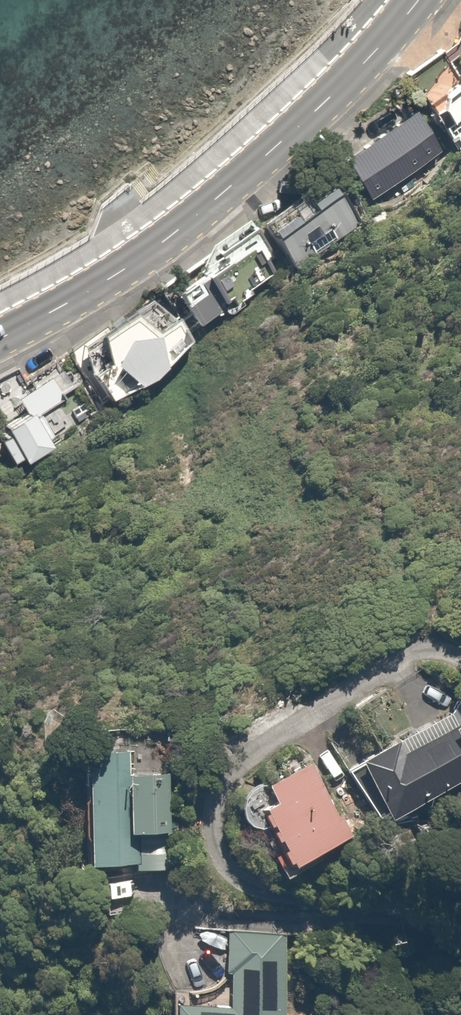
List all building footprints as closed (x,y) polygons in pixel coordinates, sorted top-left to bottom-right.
[(417,91),(448,137),(460,128),(460,61),(417,91)] [(441,152),(410,105),(338,152),(369,200),(441,152)] [(333,238),(352,225),(330,192),(268,234),(290,267),(313,251),(333,238)] [(277,274),(249,226),(174,271),(202,318),(277,274)] [(139,296),(103,317),(107,347),(121,347),(138,376),(174,355),(164,337),(185,316),(177,303),(152,318),(139,296)] [(28,447),(33,454),(66,428),(60,421),(77,407),(50,372),(0,412),(10,424),(2,430),(20,453),(28,447)] [(447,742),(408,761),(395,734),(360,751),(389,810),(460,775),(460,771),(447,742)] [(130,763),(130,741),(85,742),(87,857),(135,856),(134,826),(163,826),(162,762),(130,763)] [(262,794),(284,857),(341,836),(313,755),(266,772),(272,790),(262,794)] [(141,885),(109,884),(109,902),(141,902),(141,885)] [(225,929),(222,965),(228,965),(226,1001),(174,998),(173,1014),(279,1014),(284,933),(225,929)]
